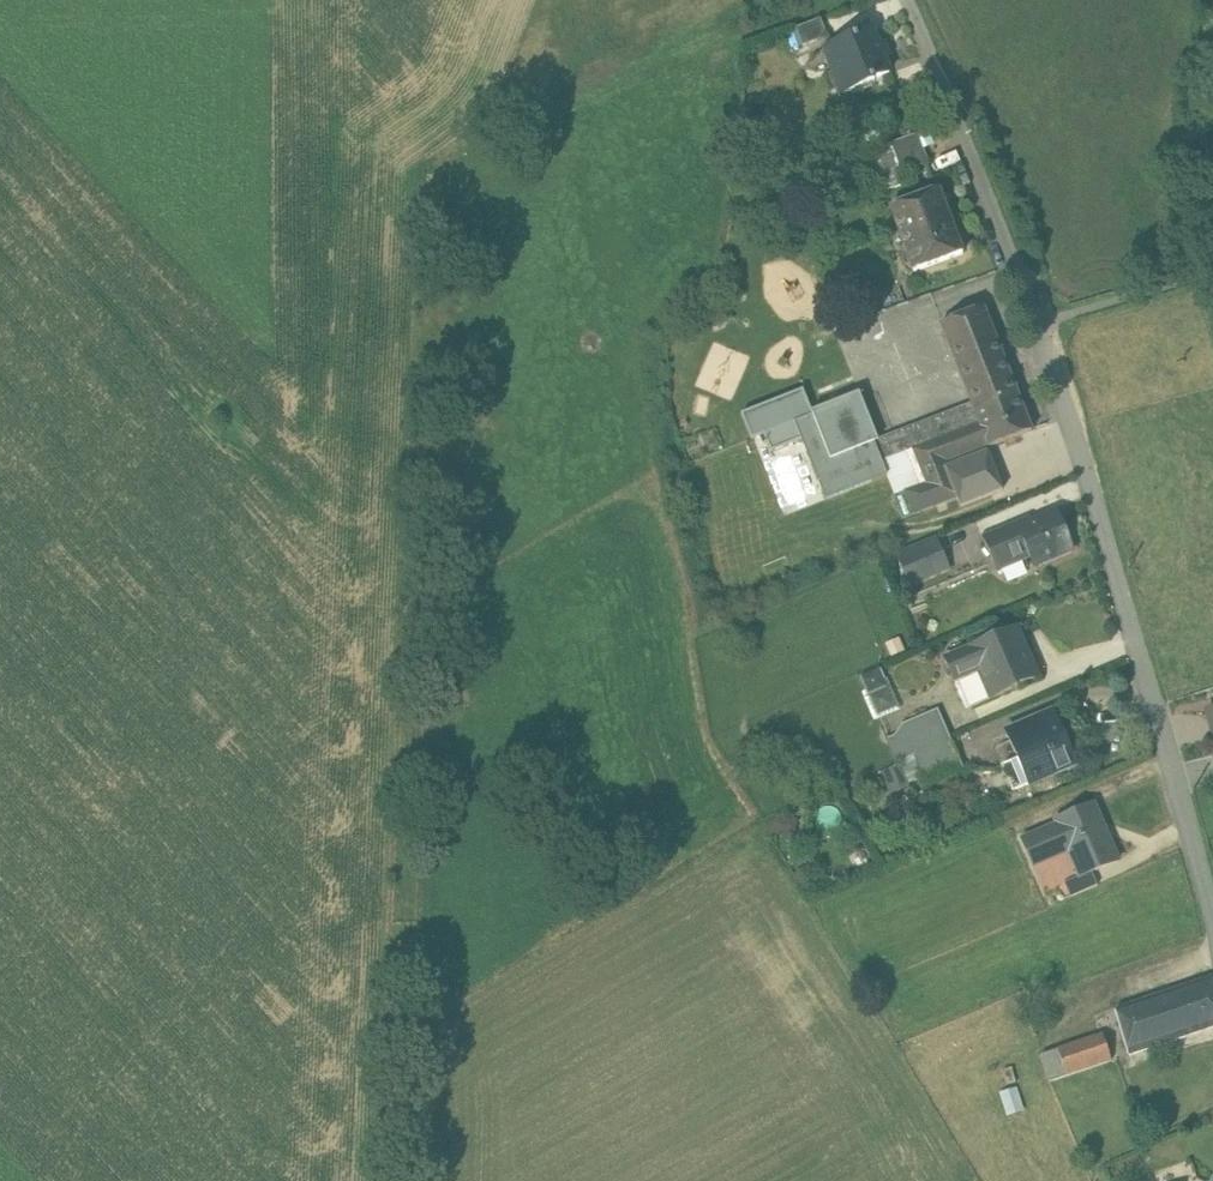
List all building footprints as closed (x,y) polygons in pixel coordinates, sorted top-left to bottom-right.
[(821,18),(796,27),(803,45),(828,36),(821,18)] [(872,28),(831,44),(840,66),(833,69),(843,94),(875,81),(874,79),(890,73),(884,60),(889,58),(883,43),(878,44),(872,28)] [(918,133),(891,143),(902,172),(929,162),(918,133)] [(891,143),(870,151),(885,191),(906,183),(902,172),(891,143)] [(939,189),(890,207),(914,271),(963,252),(956,233),(957,233),(948,208),(946,208),(939,189)] [(879,439),(875,441),(883,461),(890,459),(913,450),(935,506),(958,497),(961,496),(949,466),(947,461),(989,444),(990,446),(1033,430),(985,306),(942,323),(973,403),(879,438),(879,439)] [(860,392),(812,411),(813,414),(795,422),(826,499),(888,474),(883,461),(875,441),(879,439),(879,438),(860,392)] [(890,459),(903,491),(906,490),(915,514),(935,506),(913,450),(890,459)] [(988,451),(949,466),(961,496),(958,497),(962,505),(1003,489),(988,451)] [(1057,512),(1021,527),(1019,522),(984,537),(997,569),(1022,558),(1018,551),(1026,547),(1034,565),(1073,548),(1057,512)] [(937,538),(897,556),(910,584),(949,567),(937,538)] [(1017,628),(945,659),(954,679),(960,677),(972,706),(1018,686),(1018,684),(1038,676),(1017,628)] [(887,666),(863,674),(876,714),(900,706),(887,666)] [(938,709),(903,724),(906,732),(915,754),(951,738),(938,709)] [(1076,763),(1054,713),(1034,721),(1034,719),(1007,731),(1030,783),(1076,763)] [(906,732),(890,738),(900,760),(915,754),(906,732)] [(951,738),(915,754),(928,782),(963,767),(951,738)] [(1093,803),(1057,818),(1059,824),(1023,840),(1033,865),(1070,849),(1081,875),(1082,876),(1093,872),(1118,860),(1093,803)] [(1093,872),(1082,876),(1081,875),(1065,882),(1072,896),(1098,885),(1093,872)] [(1164,992),(1177,1038),(1212,1026),(1212,977),(1212,976),(1164,992)] [(1164,992),(1116,1008),(1130,1054),(1177,1038),(1164,992)] [(1103,1033),(1042,1053),(1051,1080),(1112,1060),(1103,1033)]
